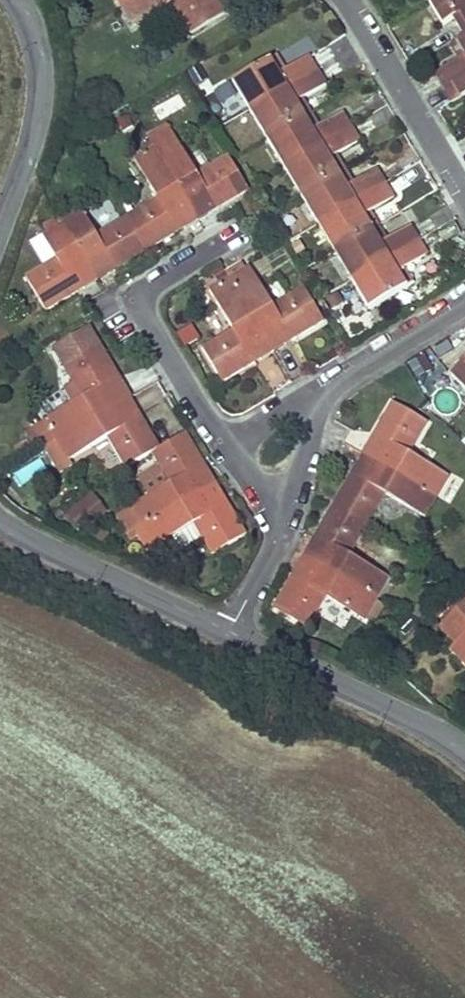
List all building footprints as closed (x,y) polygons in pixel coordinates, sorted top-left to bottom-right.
[(121,6),(133,27),(172,3),(191,34),(225,14),(216,0),(132,0),(121,6)] [(429,1),(443,25),(453,19),(464,12),(464,13),(464,0),(431,0),(429,1)] [(456,24),(464,18),(464,13),(464,12),(453,19),(456,24)] [(456,24),(464,37),(464,18),(456,24)] [(443,88),(464,75),(464,37),(456,42),(464,56),(459,59),(435,74),(443,88)] [(451,45),(459,59),(464,56),(456,42),(451,45)] [(270,59),(232,81),(249,110),(317,70),(308,56),(284,70),(278,73),(270,59)] [(270,59),(278,73),(284,70),(275,56),(270,59)] [(317,70),(249,110),(266,138),(304,116),(295,102),(301,99),(325,84),(317,70)] [(452,102),(464,94),(464,75),(443,88),(452,102)] [(229,84),(215,91),(224,111),(238,104),(229,84)] [(160,117),(189,105),(183,91),(154,104),(160,117)] [(295,102),(304,116),(309,113),(301,99),(295,102)] [(304,116),(266,138),(283,167),(351,126),(342,112),(318,127),(312,130),(304,116)] [(304,116),(312,130),(318,127),(309,113),(304,116)] [(148,136),(154,147),(173,136),(166,125),(148,136)] [(351,126),(283,167),(300,195),(338,173),(329,158),(335,155),(359,140),(351,126)] [(153,147),(197,221),(210,213),(207,206),(212,203),(216,209),(222,206),(248,190),(228,156),(197,175),(173,136),(154,147),(153,147)] [(143,146),(146,152),(153,147),(150,142),(143,146)] [(126,217),(147,251),(168,238),(178,232),(174,226),(180,222),(184,229),(197,221),(153,147),(146,152),(133,159),(157,199),(126,217)] [(329,158),(338,173),(343,169),(335,155),(329,158)] [(338,173),(300,195),(317,223),(385,183),(376,169),(352,183),(346,187),(338,173)] [(338,173),(346,187),(352,183),(343,169),(338,173)] [(385,183),(317,223),(334,252),(372,229),(363,215),(369,212),(393,197),(385,183)] [(207,206),(210,213),(216,209),(212,203),(207,206)] [(58,217),(62,224),(77,215),(73,208),(58,217)] [(291,231),(304,224),(296,208),(282,215),(291,231)] [(62,224),(96,281),(110,273),(106,267),(111,263),(115,270),(122,266),(147,251),(126,217),(96,235),(82,212),(77,215),(62,224)] [(363,215),(372,229),(377,226),(369,212),(363,215)] [(62,224),(58,217),(43,225),(47,232),(62,224)] [(174,226),(178,232),(184,229),(180,222),(174,226)] [(25,278),(45,312),(77,292),(74,286),(79,282),(83,289),(96,281),(62,224),(47,232),(42,236),(56,259),(25,278)] [(372,229),(334,252),(351,280),(419,240),(410,226),(386,240),(380,243),(372,229)] [(372,229),(380,243),(386,240),(377,226),(372,229)] [(351,280),(368,309),(406,287),(397,272),(403,268),(427,254),(419,240),(351,280)] [(106,267),(110,273),(115,270),(111,263),(106,267)] [(226,274),(229,278),(245,269),(242,264),(226,273),(226,274)] [(229,278),(273,352),(286,344),(282,337),(288,334),(292,341),(307,331),(324,321),(304,287),(272,306),(249,266),(245,269),(229,278)] [(397,272),(406,287),(411,283),(403,268),(397,272)] [(207,286),(210,290),(229,278),(226,274),(207,286)] [(201,348),(222,382),(246,368),(254,363),(250,357),(256,353),(260,360),(273,352),(229,278),(210,290),(209,290),(232,330),(201,348)] [(74,286),(77,292),(83,289),(79,282),(74,286)] [(282,337),(286,344),(292,341),(288,334),(282,337)] [(44,421),(55,441),(129,397),(121,384),(115,388),(111,382),(118,378),(99,346),(65,366),(83,397),(44,421)] [(250,357),(254,363),(260,360),(256,353),(250,357)] [(464,390),(464,361),(450,375),(464,390)] [(111,382),(115,388),(121,384),(118,378),(111,382)] [(55,441),(44,447),(54,465),(66,459),(67,460),(68,459),(106,436),(125,468),(151,453),(159,448),(140,416),(134,420),(131,414),(137,410),(129,397),(55,441)] [(370,441),(362,454),(437,497),(448,477),(408,454),(426,422),(392,403),(380,424),(373,435),(380,439),(377,445),(370,441)] [(131,414),(134,420),(140,416),(137,410),(131,414)] [(44,447),(55,441),(44,421),(25,432),(36,452),(44,447)] [(116,516),(128,536),(142,527),(216,484),(208,470),(201,474),(198,469),(204,465),(200,458),(185,433),(159,448),(151,453),(170,484),(116,516)] [(373,435),(370,441),(377,445),(380,439),(373,435)] [(345,484),(333,505),(367,525),(385,494),(425,517),(437,497),(362,454),(355,467),(361,471),(358,477),(351,473),(345,484)] [(54,465),(59,473),(72,466),(68,459),(67,460),(66,459),(54,465)] [(42,461),(13,470),(17,483),(46,474),(42,461)] [(198,469),(201,474),(208,470),(204,465),(198,469)] [(355,467),(351,473),(358,477),(361,471),(355,467)] [(216,484),(142,527),(154,547),(172,537),(193,524),(203,539),(212,555),(246,535),(230,507),(227,503),(220,506),(217,501),(223,497),(216,484)] [(77,534),(108,514),(94,493),(64,513),(77,534)] [(217,501),(220,506),(227,503),(223,497),(217,501)] [(367,525),(333,505),(319,528),(315,537),(321,541),(318,546),(311,543),(304,556),(378,599),(389,578),(350,555),(367,525)] [(172,537),(181,552),(203,539),(193,524),(172,537)] [(138,537),(147,552),(154,547),(142,527),(128,536),(131,541),(138,537)] [(315,537),(311,543),(318,546),(321,541),(315,537)] [(290,579),(274,607),(308,627),(326,596),(366,619),(367,618),(375,603),(378,599),(304,556),(296,569),(302,573),(299,579),(293,575),(290,579)] [(296,569),(293,575),(299,579),(302,573),(296,569)] [(367,618),(374,622),(383,608),(375,603),(367,618)] [(441,629),(456,644),(449,651),(464,667),(464,605),(441,629)]
